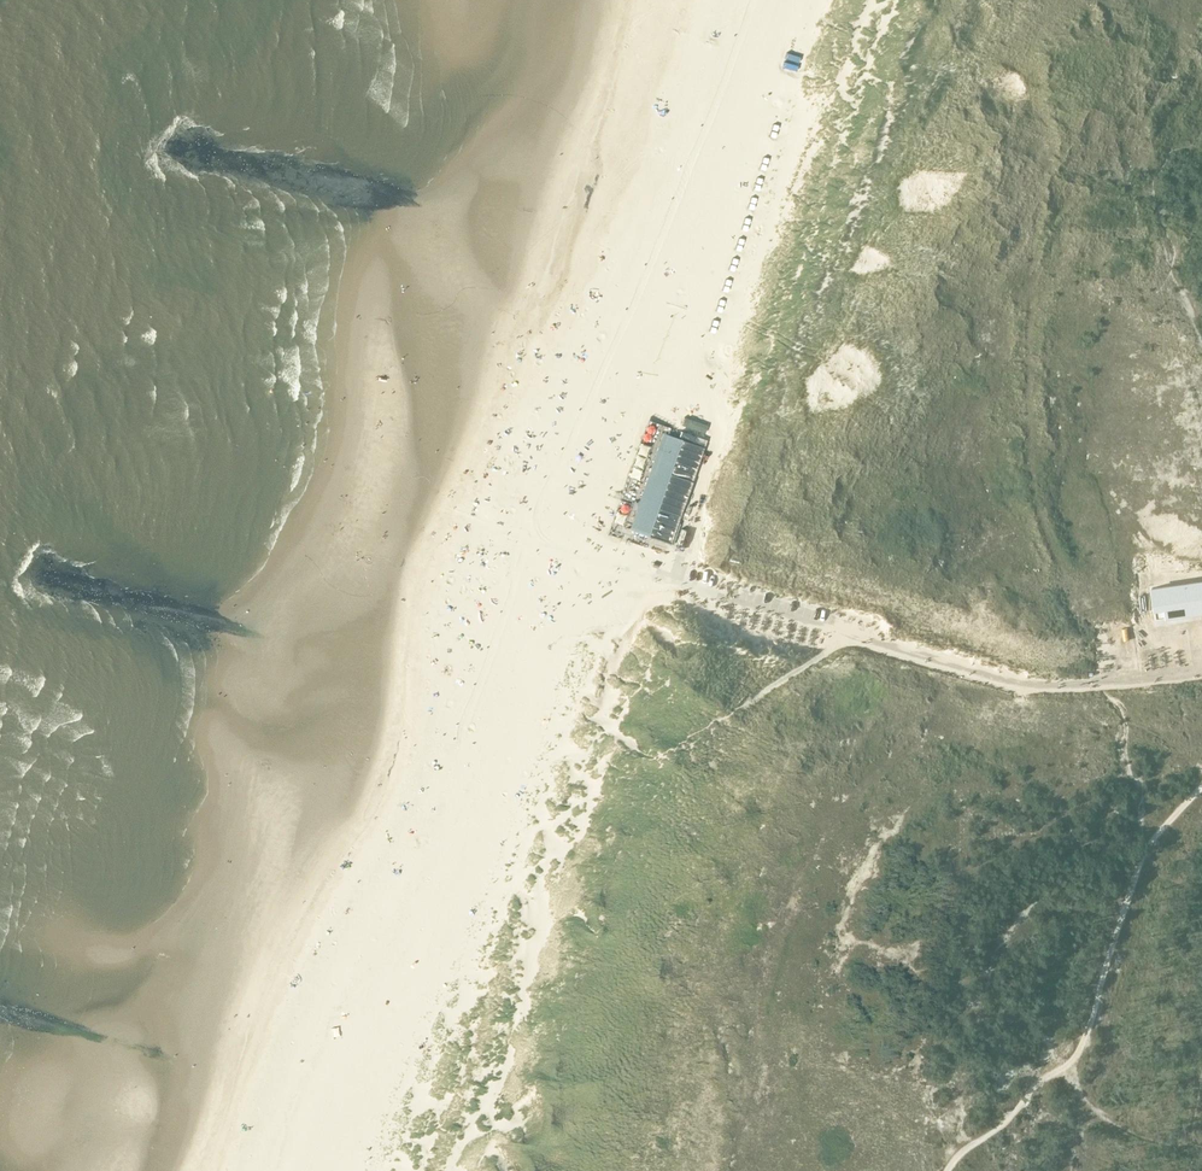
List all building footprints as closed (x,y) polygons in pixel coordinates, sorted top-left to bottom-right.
[(661,433),(628,529),(674,544),(705,448),(661,433)] [(1151,588),(1156,618),(1192,613),(1201,612),(1201,580),(1192,581),(1162,585),(1162,587),(1151,588)]
